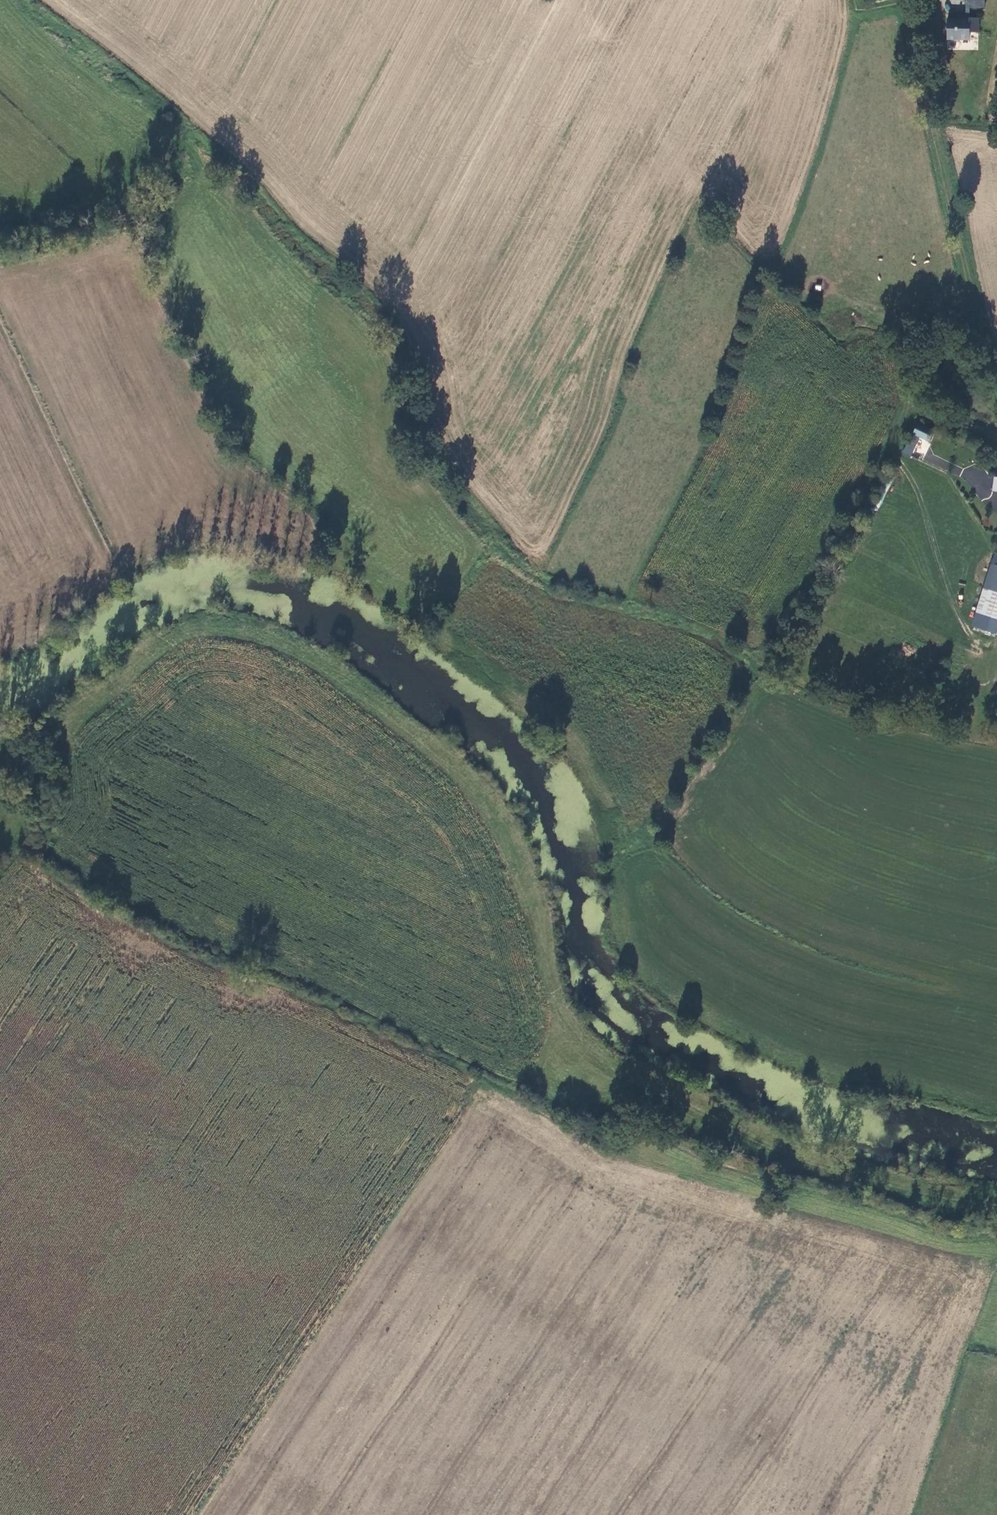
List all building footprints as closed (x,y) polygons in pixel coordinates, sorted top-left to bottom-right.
[(982,0),(962,0),(962,14),(955,14),(955,19),(965,19),(965,18),(966,18),(966,9),(982,9),(982,0)] [(955,19),(944,19),(944,40),(966,40),(966,32),(975,32),(975,18),(966,18),(965,18),(965,19),(955,19)] [(917,420),(910,433),(924,440),(931,428),(917,420)] [(984,588),(985,588),(996,592),(996,566),(992,565),(984,588)] [(985,588),(977,612),(996,619),(996,592),(985,588)]
